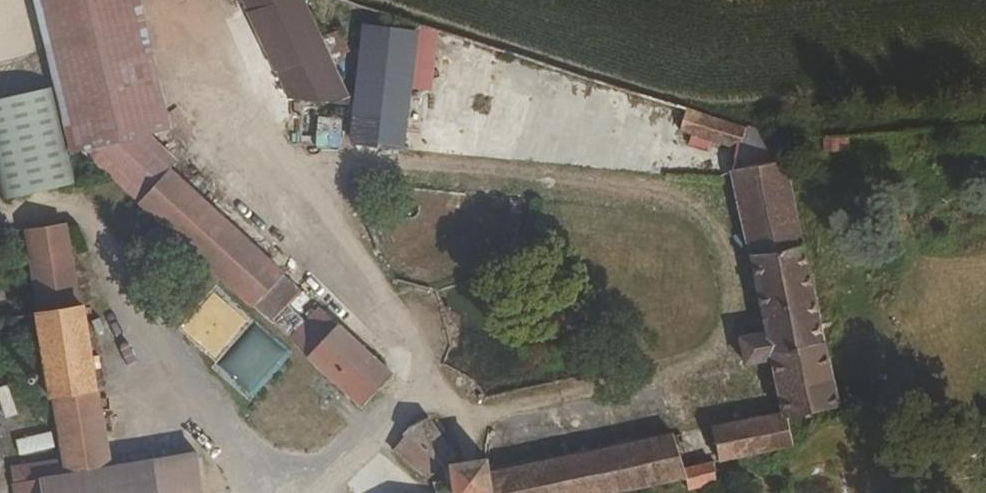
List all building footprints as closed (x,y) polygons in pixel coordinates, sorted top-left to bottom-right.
[(120,0),(32,0),(64,155),(81,151),(149,137),(120,0)] [(288,118),(345,116),(291,0),(233,0),(288,118)] [(348,116),(380,119),(393,45),(360,40),(348,116)] [(49,85),(0,93),(0,196),(67,184),(49,85)] [(380,119),(348,116),(341,156),(372,161),(380,119)] [(746,138),(683,118),(679,140),(742,159),(746,138)] [(319,123),(314,141),(334,147),(339,129),(319,123)] [(822,151),(848,150),(847,133),(821,133),(822,151)] [(149,137),(81,151),(131,201),(168,166),(180,179),(196,162),(149,137)] [(746,138),(742,159),(780,172),(775,147),(746,138)] [(180,179),(168,166),(131,201),(239,305),(272,271),(180,179)] [(797,258),(780,172),(726,183),(742,268),(797,258)] [(14,382),(44,377),(49,406),(94,398),(81,312),(96,309),(91,279),(76,282),(64,219),(17,228),(35,319),(5,325),(14,382)] [(773,420),(699,434),(706,468),(781,454),(775,425),(828,416),(797,258),(742,268),(757,341),(726,348),(733,379),(763,373),(773,420)] [(239,305),(257,324),(290,289),(272,271),(239,305)] [(381,380),(305,305),(274,339),(349,411),(381,380)] [(254,326),(219,365),(250,393),(285,355),(254,326)] [(62,484),(107,477),(94,398),(49,406),(62,484)] [(416,482),(428,472),(438,480),(440,492),(624,492),(670,484),(661,444),(481,479),(478,464),(446,470),(418,428),(395,442),(399,448),(389,457),(416,482)] [(17,455),(53,448),(49,431),(13,437),(17,455)] [(11,492),(195,492),(191,463),(107,477),(62,484),(11,492)]
